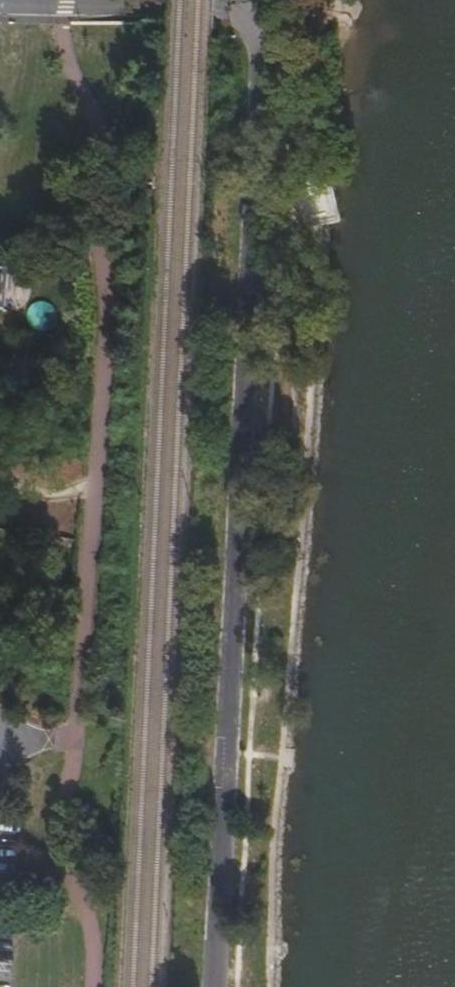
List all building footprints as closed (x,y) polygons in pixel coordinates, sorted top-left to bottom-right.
[(14,268),(0,267),(0,307),(12,308),(14,268)]
